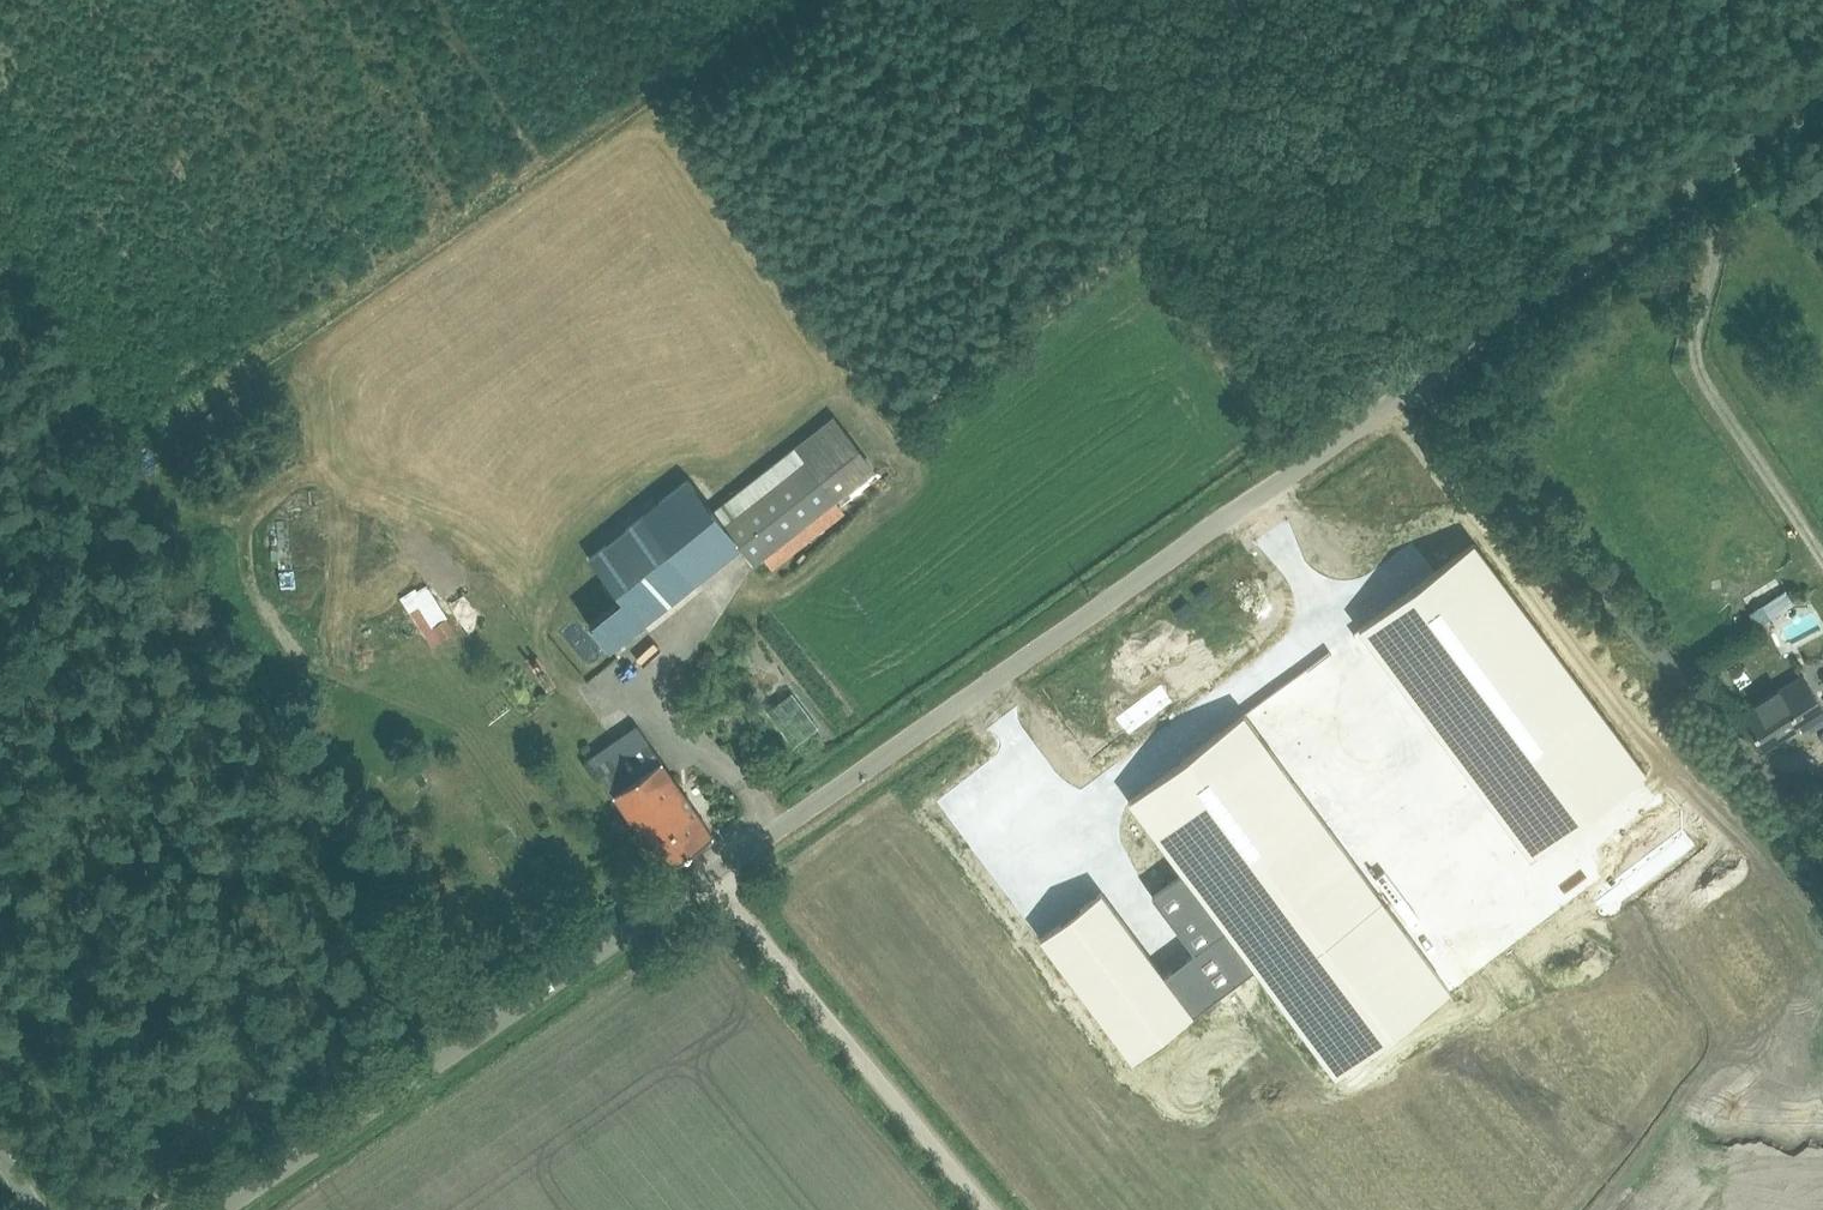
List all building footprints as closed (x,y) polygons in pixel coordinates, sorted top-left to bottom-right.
[(590,630),(610,656),(699,585),(700,587),(743,553),(755,568),(875,472),(834,420),(669,552),(642,519),(588,562),(623,604),(590,630)] [(1643,775),(1479,537),(1360,619),(1525,857),(1643,775)] [(1758,629),(1794,607),(1776,580),(1742,605),(1758,629)] [(1315,621),(1322,635),(1351,619),(1344,605),(1315,621)] [(455,634),(447,621),(433,629),(442,643),(455,634)] [(1753,683),(1740,663),(1728,672),(1741,691),(1753,683)] [(1742,716),(1765,753),(1802,730),(1807,738),(1822,726),(1822,707),(1805,678),(1742,716)] [(768,715),(794,750),(819,731),(793,696),(768,715)] [(1038,931),(1128,1061),(1259,970),(1332,1076),(1452,993),(1393,908),(1392,909),(1250,706),(1124,793),(1178,870),(1148,891),(1149,893),(1120,913),(1101,887),(1038,931)] [(589,762),(614,797),(661,765),(635,729),(589,762)] [(713,841),(713,839),(661,765),(614,797),(665,873),(667,873),(681,863),(689,864),(697,859),(698,851),(712,841),(713,841)]
